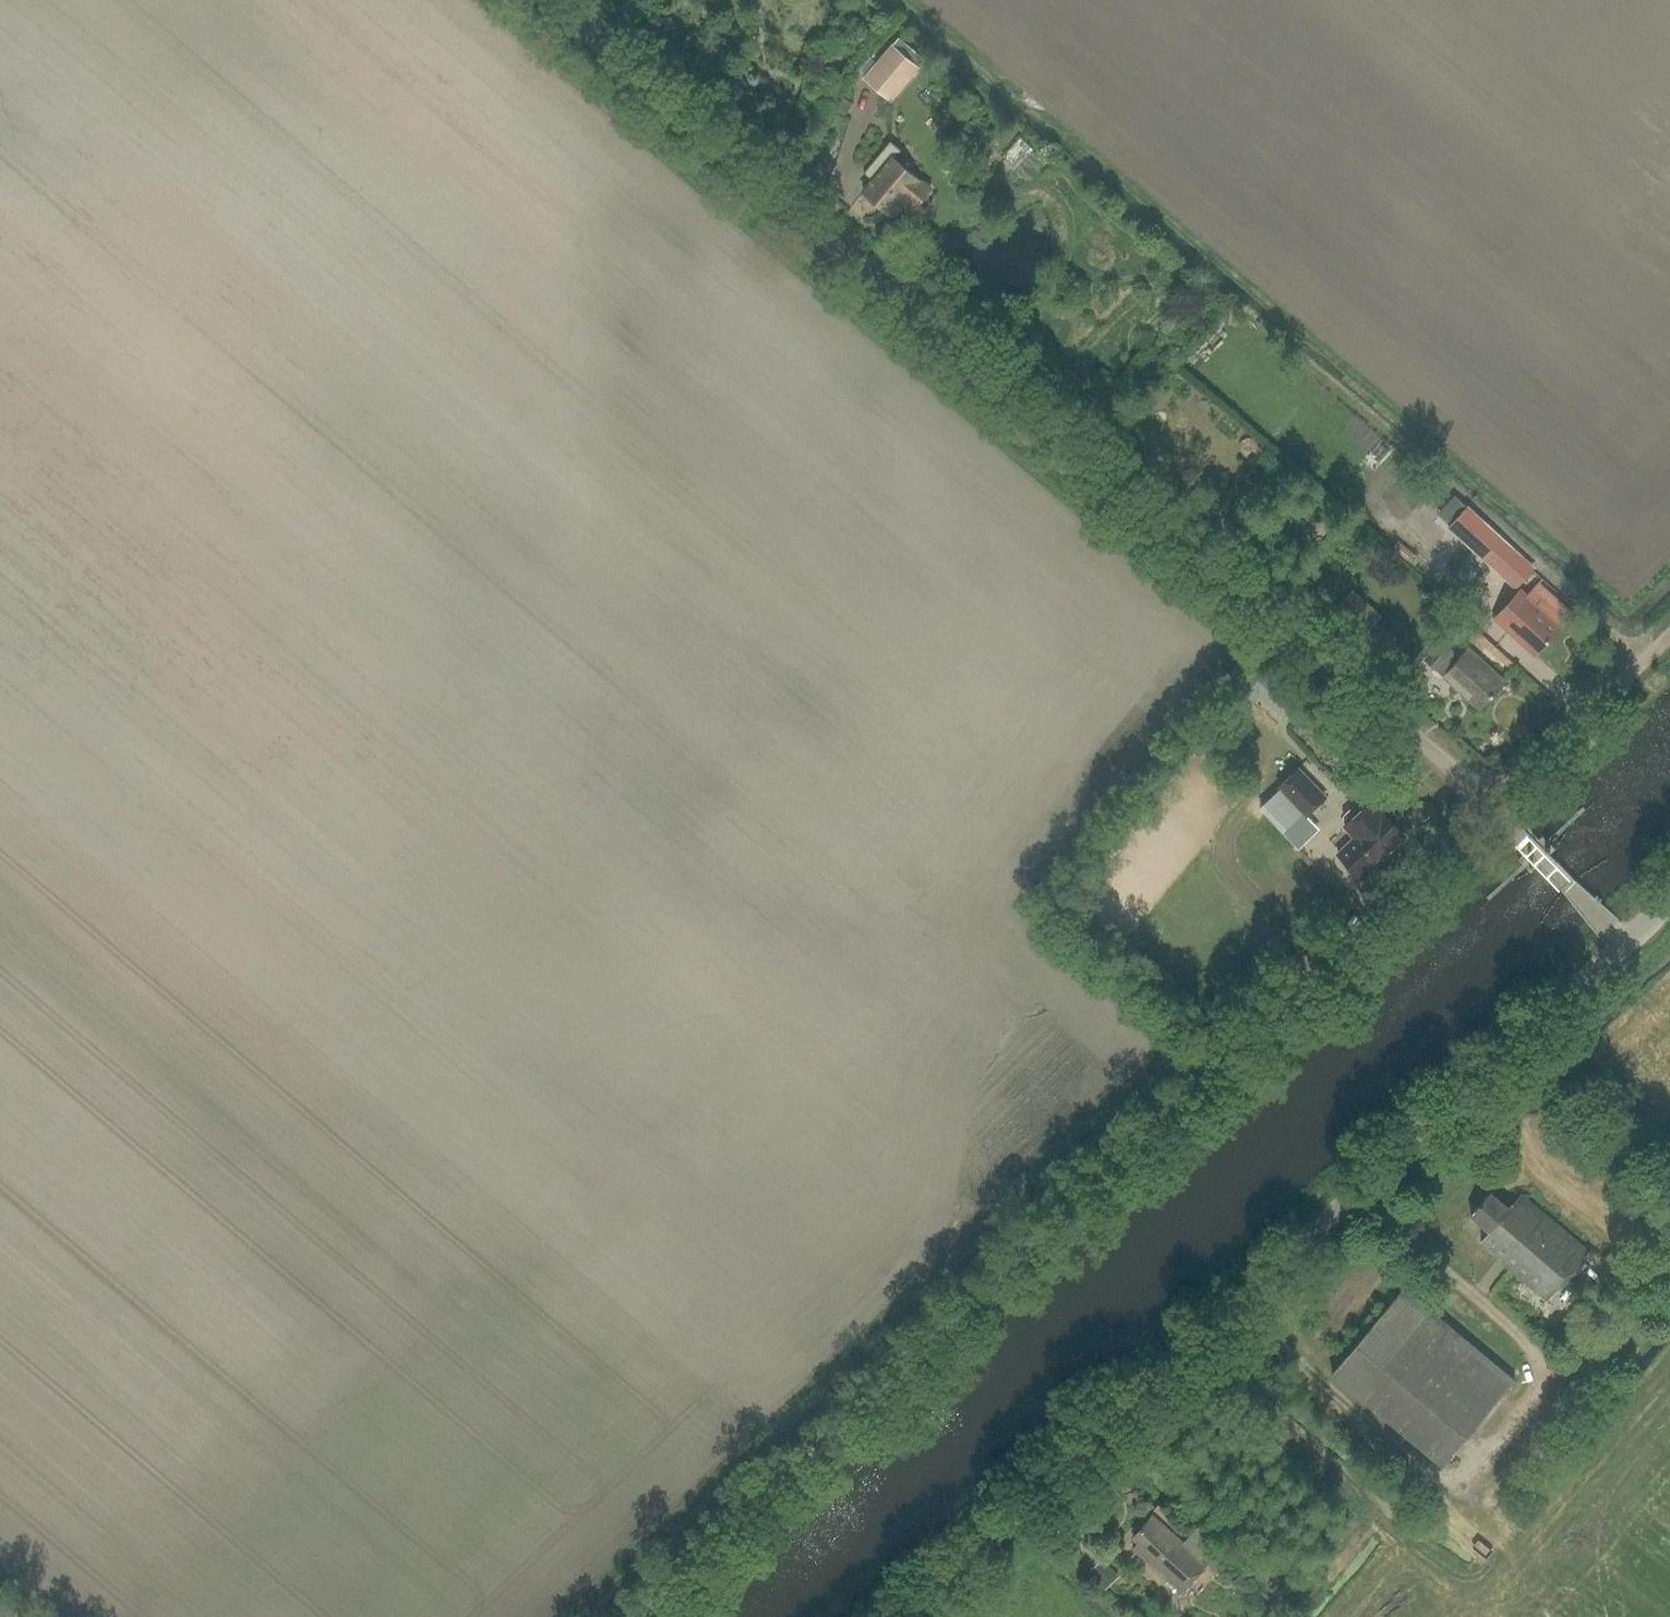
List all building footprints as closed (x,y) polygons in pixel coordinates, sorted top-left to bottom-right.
[(900,39),(864,80),(891,104),(927,63),(900,39)] [(1006,152),(1016,165),(1036,148),(1025,135),(1006,152)] [(896,218),(907,205),(915,211),(933,191),(910,171),(921,159),(895,137),(865,172),(874,180),(865,192),(896,218)] [(1517,591),(1536,570),(1467,507),(1447,529),(1517,591)] [(1413,552),(1399,540),(1392,548),(1406,560),(1413,552)] [(1522,591),(1495,619),(1535,657),(1541,650),(1542,650),(1556,636),(1555,635),(1562,628),(1522,591)] [(1317,619),(1366,661),(1383,640),(1372,630),(1378,623),(1341,592),(1317,619)] [(1443,642),(1425,661),(1479,712),(1485,705),(1486,706),(1499,690),(1499,689),(1505,683),(1467,648),(1459,657),(1443,642)] [(1299,770),(1280,788),(1307,817),(1326,798),(1299,770)] [(1372,802),(1359,814),(1356,811),(1352,811),(1345,817),(1346,822),(1349,825),(1346,828),(1356,839),(1339,854),(1360,876),(1376,861),(1404,835),(1383,813),(1372,802)] [(1531,857),(1523,863),(1532,872),(1557,850),(1548,841),(1543,846),(1531,857)] [(1549,1301),(1591,1251),(1523,1193),(1510,1208),(1492,1193),(1472,1216),(1490,1231),(1483,1240),(1503,1257),(1501,1260),(1549,1301)] [(1443,1465),(1515,1380),(1405,1287),(1333,1373),(1443,1465)] [(1184,1592),(1207,1565),(1154,1517),(1135,1538),(1141,1542),(1135,1549),(1184,1592)] [(1106,1589),(1119,1576),(1103,1560),(1090,1573),(1106,1589)]
